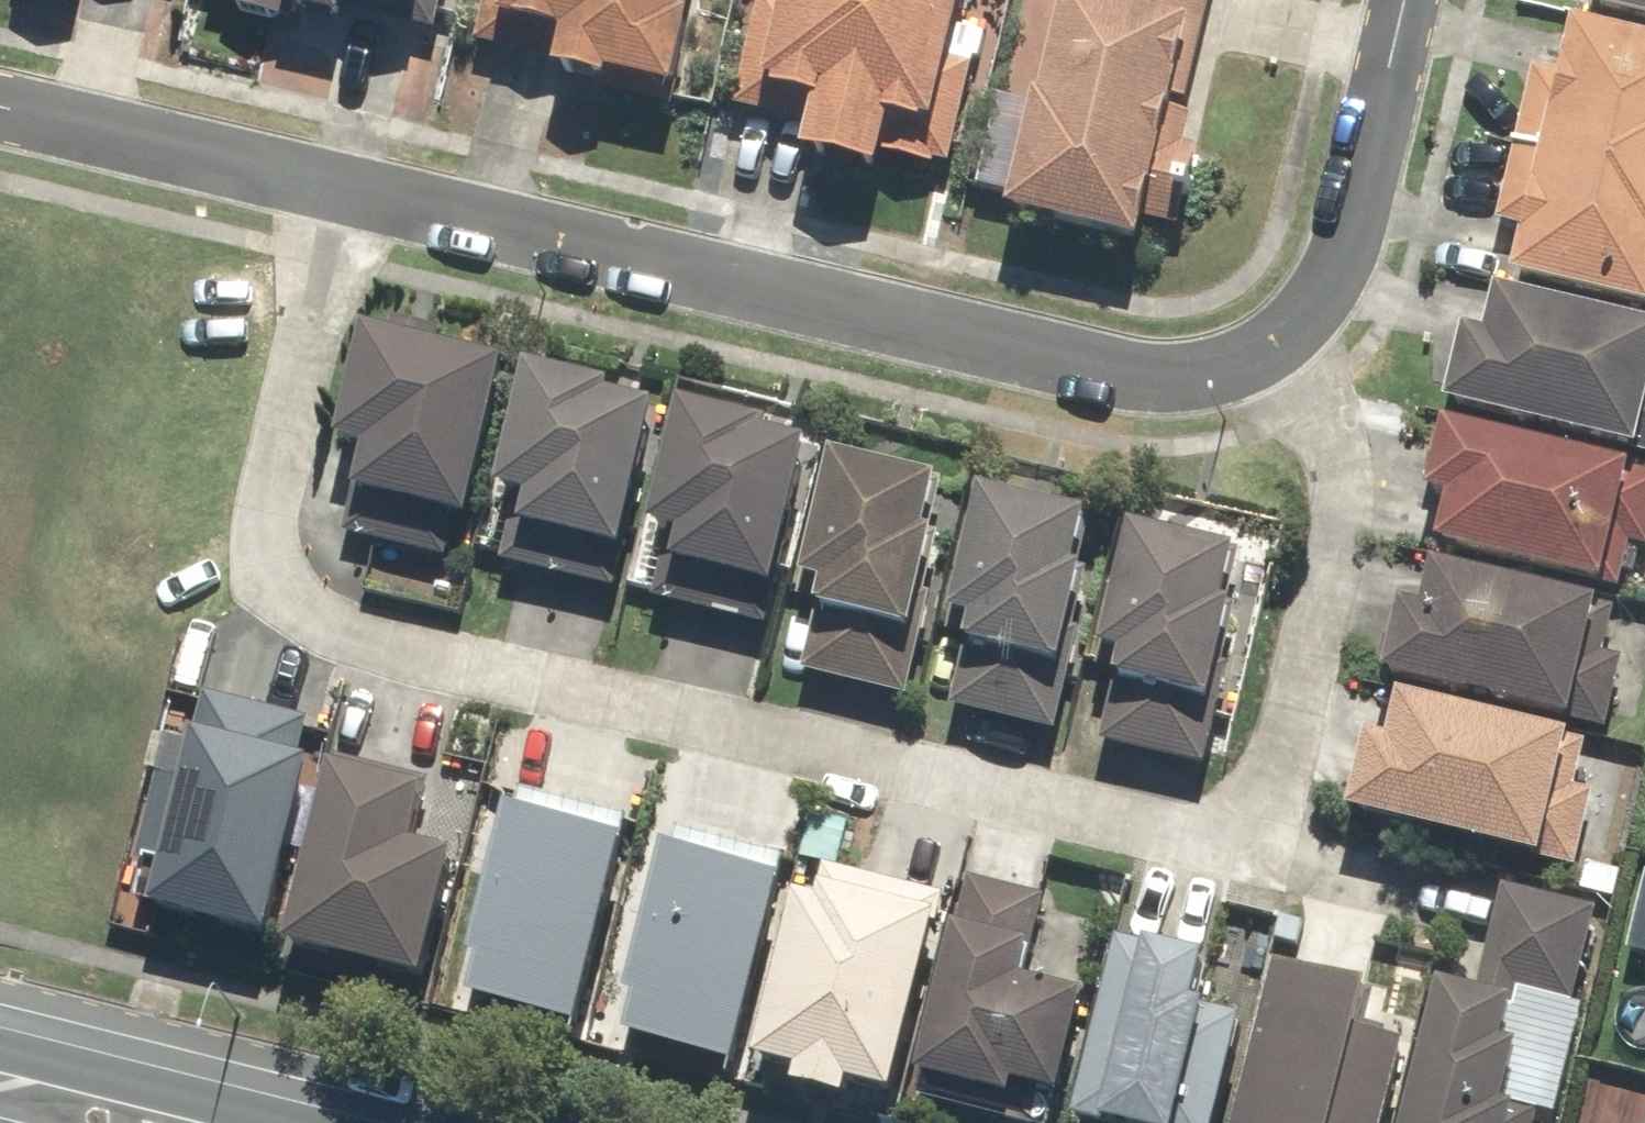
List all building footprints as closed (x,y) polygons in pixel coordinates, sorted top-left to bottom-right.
[(199,17),(328,47),(335,16),(404,32),(412,0),(202,0),(199,17)] [(467,52),(546,70),(541,94),(660,122),(689,0),(479,0),(467,52)] [(770,6),(753,2),(726,118),(799,135),(788,181),(859,198),(868,161),(944,179),(969,76),(946,70),(963,0),(772,0),(770,6)] [(991,237),(1120,270),(1169,78),(1186,83),(1208,0),(1092,0),(1091,5),(1070,0),(1053,0),(1024,114),(992,106),(969,195),(1000,203),(991,237)] [(1569,29),(1644,48),(1644,0),(1576,0),(1569,29)] [(1499,297),(1644,333),(1644,56),(1563,35),(1551,84),(1526,78),(1489,231),(1514,237),(1499,297)] [(1430,428),(1644,478),(1644,339),(1485,302),(1472,357),(1448,351),(1430,428)] [(487,381),(350,349),(323,464),(353,471),(335,546),(443,571),(487,381)] [(491,579),(606,605),(646,425),(606,416),(610,396),(511,374),(479,515),(504,521),(491,579)] [(762,432),(666,409),(632,552),(659,559),(646,614),(762,642),(806,463),(758,451),(762,432)] [(1644,553),(1644,483),(1431,433),(1412,515),(1435,520),(1423,568),(1612,612),(1626,556),(1643,560),(1644,553)] [(812,608),(793,685),(901,711),(939,554),(924,550),(938,491),(820,463),(787,602),(812,608)] [(954,643),(935,722),(1048,749),(1076,636),(1063,633),(1074,585),(1071,585),(1085,526),(969,498),(935,639),(954,643)] [(1224,571),(1115,546),(1085,676),(1106,681),(1089,756),(1198,781),(1234,624),(1213,619),(1224,571)] [(1386,626),(1369,699),(1601,753),(1620,669),(1602,665),(1610,631),(1417,586),(1406,631),(1386,626)] [(136,931),(253,960),(298,780),(288,777),(301,727),(194,701),(180,754),(159,748),(127,876),(149,881),(136,931)] [(1352,752),(1332,837),(1567,891),(1588,800),(1572,796),(1582,752),(1388,707),(1376,758),(1352,752)] [(320,764),(269,970),(413,1005),(445,873),(405,863),(423,790),(320,764)] [(488,831),(440,1027),(563,1057),(611,861),(488,831)] [(600,1061),(725,1092),(772,903),(647,873),(600,1061)] [(737,1084),(780,1095),(775,1114),(813,1122),(827,1122),(831,1107),(880,1119),(933,904),(815,875),(804,923),(778,916),(737,1084)] [(899,1102),(985,1122),(996,1122),(999,1111),(1047,1122),(1075,1010),(1017,996),(1040,904),(953,883),(899,1102)] [(1393,1122),(1504,1122),(1534,1007),(1569,1016),(1593,918),(1494,893),(1465,1009),(1425,999),(1393,1122)] [(1063,1122),(1213,1122),(1234,1039),(1182,1027),(1192,984),(1102,963),(1063,1122)] [(1224,1122),(1383,1122),(1397,1064),(1348,1052),(1360,1001),(1260,976),(1224,1122)]
